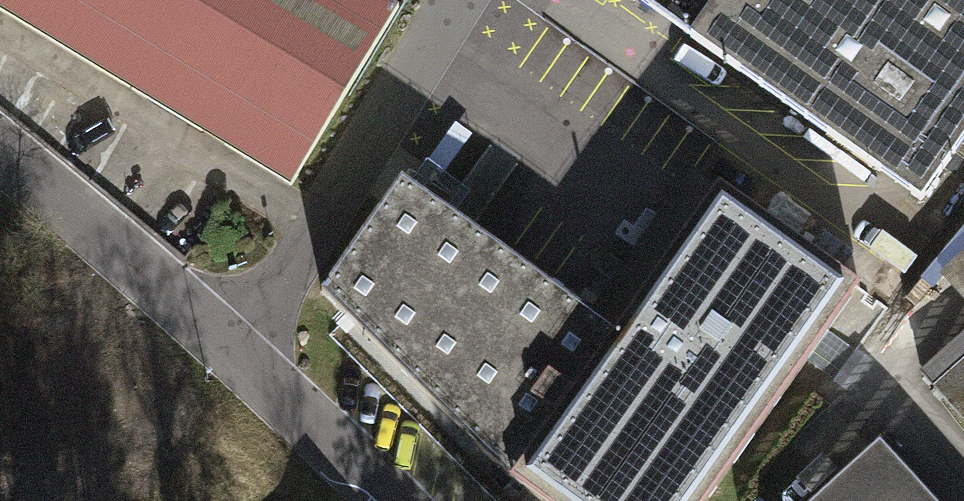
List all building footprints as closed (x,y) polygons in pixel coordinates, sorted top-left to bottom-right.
[(293,189),(401,5),(393,0),(0,0),(0,13),(293,189)] [(924,204),(963,146),(963,0),(634,0),(924,204)] [(406,187),(328,298),(517,483),(616,342),(406,187)] [(542,500),(713,500),(858,299),(718,199),(616,342),(517,483),(542,500)] [(963,424),(963,337),(921,375),(963,424)] [(878,452),(819,500),(922,500),(878,452)]
